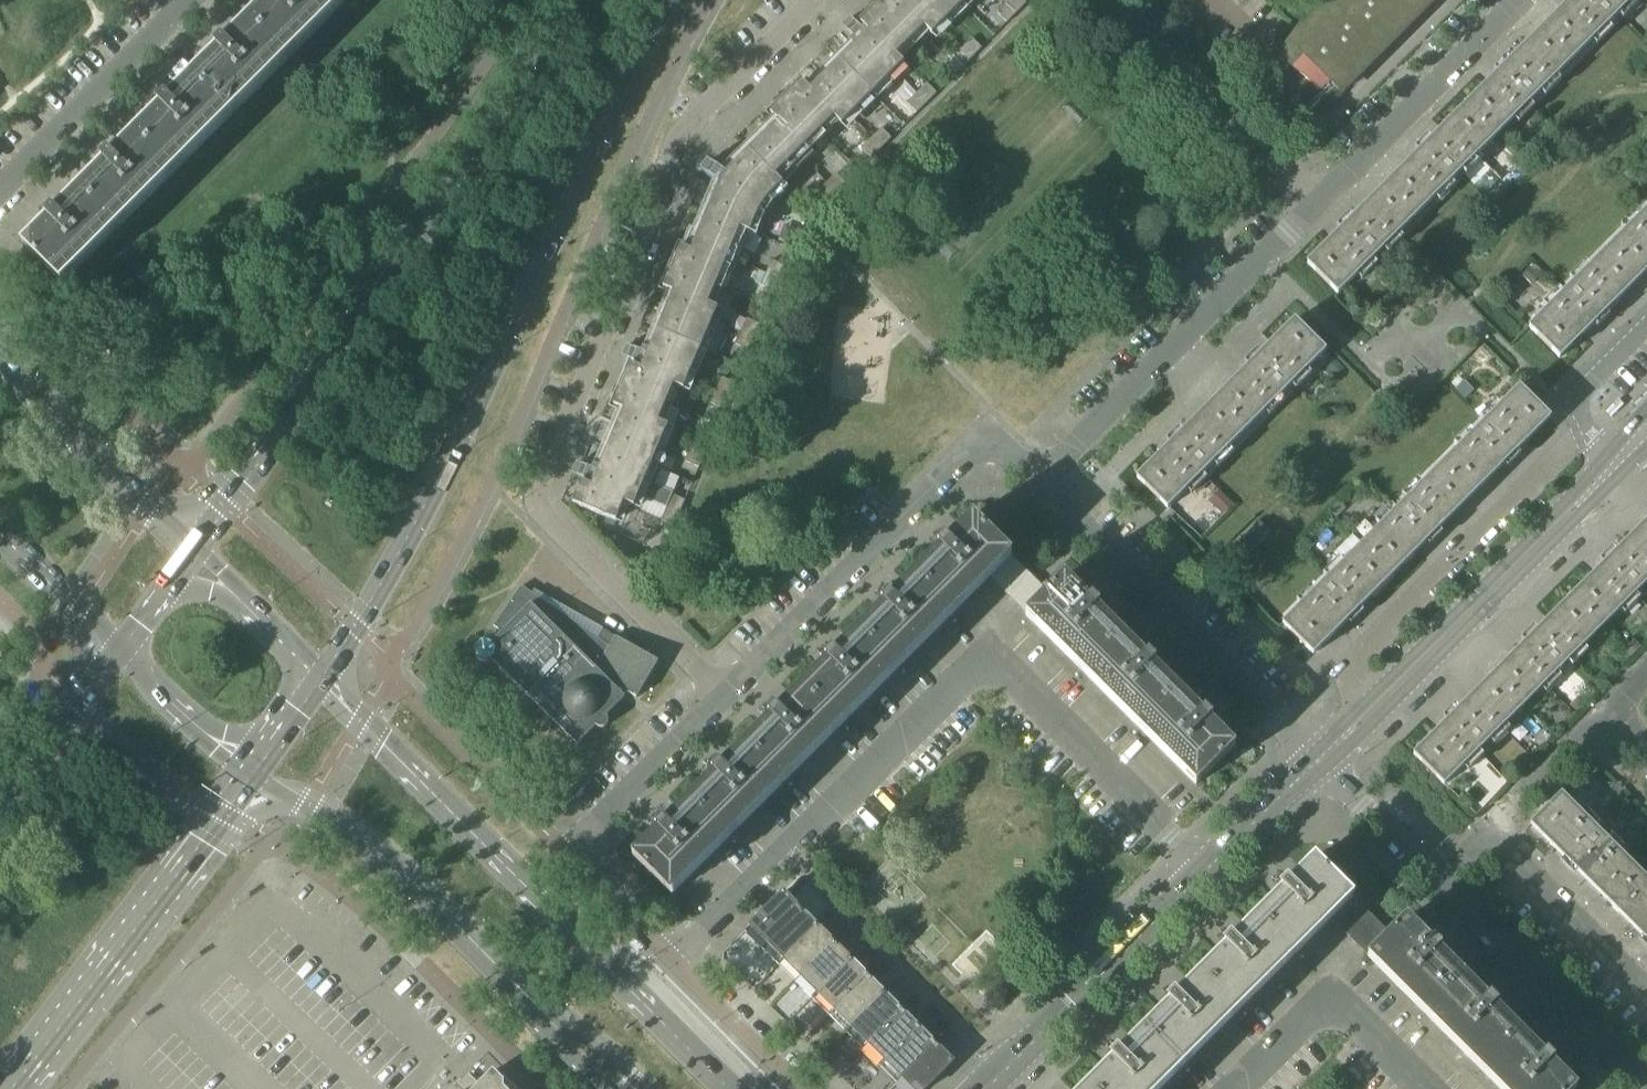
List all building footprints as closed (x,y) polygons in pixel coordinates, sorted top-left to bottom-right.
[(225,44),(222,41),(214,49),(217,52),(168,101),(165,98),(157,106),(160,109),(112,157),(108,154),(100,162),(104,165),(55,214),(52,211),(44,218),(47,221),(22,246),(62,286),(348,0),(269,0),(225,44)] [(572,475),(582,479),(572,504),(616,522),(624,503),(634,507),(638,496),(666,508),(672,495),(673,492),(654,485),(660,471),(651,467),(668,427),(658,422),(673,386),(683,390),(717,309),(708,305),(723,268),(733,273),(758,213),(764,216),(772,204),(768,199),(813,154),(805,146),(833,118),(841,126),(903,64),(896,56),(924,28),(931,36),(967,0),(884,0),(858,27),(849,18),(841,27),(857,43),(809,90),(802,83),(770,115),(777,122),(747,152),(725,174),(707,162),(700,172),(718,184),(690,251),(680,247),(671,268),(663,289),(672,293),(646,355),(626,346),(621,357),(632,362),(613,406),(623,411),(597,472),(576,464),(572,475)] [(1006,3),(1016,13),(1026,4),(1023,0),(1009,0),(1006,3)] [(1302,30),(1300,29),(1278,59),(1319,89),(1327,81),(1339,93),(1433,0),(1332,0),(1302,30)] [(1329,241),(1306,264),(1337,295),(1632,0),(1570,0),(1329,241)] [(1016,13),(1006,3),(996,13),(1006,23),(1016,13)] [(971,38),(961,48),(971,58),(981,49),(971,38)] [(971,58),(961,48),(951,58),(961,68),(971,58)] [(926,84),(916,93),(926,103),(936,94),(926,84)] [(926,103),(916,93),(906,103),(916,113),(926,103)] [(880,129),(871,139),(881,149),(891,139),(880,129)] [(881,149),(871,139),(861,149),(871,159),(881,149)] [(1638,172),(1631,166),(1623,175),(1630,181),(1638,172)] [(835,174),(826,184),(836,194),(845,184),(835,174)] [(1485,193),(1493,185),(1482,175),(1474,183),(1485,193)] [(836,194),(826,184),(816,194),(826,204),(836,194)] [(1528,328),(1559,358),(1646,270),(1646,209),(1528,328)] [(771,260),(765,273),(778,279),(784,266),(771,260)] [(1520,277),(1529,287),(1545,273),(1536,263),(1520,277)] [(778,279),(765,273),(760,286),(773,292),(778,279)] [(746,319),(740,332),(754,337),(759,325),(746,319)] [(1294,320),(1159,455),(1136,478),(1167,509),(1325,351),(1294,320)] [(754,337),(740,332),(735,345),(748,350),(754,337)] [(1343,369),(1332,358),(1323,368),(1334,379),(1343,369)] [(721,378),(716,391),(729,396),(734,383),(721,378)] [(1519,387),(1394,511),(1282,624),(1313,654),(1549,418),(1519,387)] [(729,396),(716,391),(710,404),(723,409),(729,396)] [(696,436),(691,449),(704,455),(709,442),(696,436)] [(704,455),(691,449),(685,462),(698,468),(704,455)] [(672,495),(666,508),(679,513),(685,501),(672,495)] [(1212,505),(1223,515),(1232,505),(1222,495),(1212,505)] [(1338,501),(1328,510),(1336,518),(1345,509),(1338,501)] [(679,513),(666,508),(661,521),(674,526),(679,513)] [(939,549),(915,573),(954,613),(963,604),(943,584),(952,576),(961,567),(969,559),(989,578),(1007,596),(1029,574),(1011,555),(972,516),(947,541),(944,538),(936,546),(939,549)] [(1592,575),(1412,754),(1443,785),(1646,581),(1646,520),(1592,575)] [(1240,541),(1240,542),(1251,552),(1269,533),(1258,522),(1258,523),(1241,541),(1241,540),(1240,541)] [(1328,528),(1316,539),(1325,549),(1337,537),(1328,528)] [(980,587),(989,578),(969,559),(961,567),(980,587)] [(961,567),(952,576),(972,595),(980,587),(961,567)] [(883,605),(859,629),(898,669),(908,659),(888,638),(897,629),(905,620),(914,612),(923,603),(943,623),(954,613),(915,573),(891,597),(887,594),(879,602),(883,605)] [(1039,583),(1029,574),(1007,596),(1016,605),(1039,583)] [(943,584),(963,604),(972,595),(952,576),(943,584)] [(1048,592),(1026,615),(1025,616),(1036,626),(1055,607),(1064,616),(1073,624),(1082,632),(1091,641),(1070,661),(1082,673),(1121,633),(1097,609),(1100,606),(1093,598),(1089,601),(1064,576),(1048,592)] [(1048,592),(1039,583),(1016,605),(1026,615),(1048,592)] [(597,667),(609,647),(521,586),(493,627),(502,633),(491,644),(489,643),(488,642),(486,642),(484,642),(482,642),(480,643),(479,644),(477,645),(476,646),(475,648),(475,650),(474,652),(474,654),(475,656),(476,657),(477,659),(478,660),(480,661),(482,662),(484,662),(486,662),(487,662),(489,661),(491,660),(577,745),(595,727),(597,728),(598,728),(600,729),(601,729),(603,728),(604,727),(606,726),(607,725),(607,724),(608,722),(607,721),(607,719),(606,718),(605,716),(624,698),(623,697),(626,693),(619,689),(593,675),(597,667)] [(935,632),(943,623),(923,603),(914,612),(935,632)] [(1055,607),(1036,626),(1045,635),(1064,616),(1055,607)] [(926,641),(935,632),(914,612),(905,620),(926,641)] [(1073,624),(1064,616),(1045,635),(1053,644),(1073,624)] [(905,620),(897,629),(917,649),(926,641),(905,620)] [(1053,644),(1062,652),(1082,632),(1073,624),(1053,644)] [(826,661),(802,686),(841,725),(853,714),(833,693),(842,684),(850,676),(858,668),(867,659),(888,679),(898,669),(859,629),(834,653),(831,650),(823,658),(826,661)] [(888,638),(908,659),(917,649),(897,629),(888,638)] [(1062,652),(1070,661),(1091,641),(1082,632),(1062,652)] [(1146,657),(1121,633),(1082,673),(1093,683),(1113,663),(1122,672),(1131,680),(1139,689),(1148,697),(1128,718),(1138,729),(1178,689),(1154,665),(1157,662),(1149,654),(1146,657)] [(615,637),(609,647),(597,667),(593,675),(619,689),(626,693),(636,698),(657,662),(615,637)] [(879,688),(888,679),(867,659),(858,668),(879,688)] [(1113,663),(1093,683),(1101,692),(1122,672),(1113,663)] [(870,696),(879,688),(858,668),(850,676),(870,696)] [(1131,680),(1122,672),(1101,692),(1110,701),(1131,680)] [(1600,675),(1592,683),(1597,689),(1606,681),(1600,675)] [(850,676),(842,684),(862,705),(870,696),(850,676)] [(1110,701),(1119,709),(1139,689),(1131,680),(1110,701)] [(833,693),(853,714),(862,705),(842,684),(833,693)] [(770,718),(746,742),(785,782),(796,771),(776,751),(784,742),(793,734),(801,725),(810,716),(830,737),(841,725),(802,686),(778,710),(774,707),(767,715),(770,718)] [(1119,709),(1128,718),(1148,697),(1139,689),(1119,709)] [(1202,713),(1178,689),(1138,729),(1149,740),(1170,719),(1179,727),(1188,736),(1197,745),(1206,754),(1185,776),(1195,786),(1235,746),(1210,721),(1213,718),(1205,710),(1202,713)] [(1570,706),(1575,711),(1583,703),(1577,698),(1570,706)] [(822,745),(830,737),(810,716),(801,725),(822,745)] [(1170,719),(1149,740),(1158,748),(1179,727),(1170,719)] [(813,754),(822,745),(801,725),(793,734),(813,754)] [(1158,748),(1167,757),(1188,736),(1179,727),(1158,748)] [(793,734),(784,742),(804,762),(813,754),(793,734)] [(1167,757),(1176,767),(1197,745),(1188,736),(1167,757)] [(713,775),(689,799),(729,838),(740,827),(720,807),(729,798),(737,789),(746,781),(754,772),(774,792),(785,782),(746,742),(721,766),(718,763),(710,771),(713,775)] [(776,751),(796,771),(804,762),(784,742),(776,751)] [(1176,767),(1185,776),(1206,754),(1197,745),(1176,767)] [(766,801),(774,792),(754,772),(746,781),(766,801)] [(757,810),(766,801),(746,781),(737,789),(757,810)] [(737,789),(729,798),(749,818),(757,810),(737,789)] [(1623,795),(1616,789),(1610,795),(1616,801),(1623,795)] [(1646,942),(1646,881),(1560,794),(1530,825),(1646,942)] [(720,807),(740,827),(749,818),(729,798),(720,807)] [(729,838),(689,799),(665,823),(662,820),(654,828),(657,831),(632,856),(672,895),(682,885),(663,865),(672,856),(680,847),(689,838),(697,830),(717,850),(729,838)] [(709,858),(717,850),(697,830),(689,838),(709,858)] [(700,867),(709,858),(689,838),(680,847),(700,867)] [(691,875),(700,867),(680,847),(672,856),(691,875)] [(682,885),(691,875),(672,856),(663,865),(682,885)] [(1565,1077),(1551,1063),(1554,1059),(1546,1051),(1543,1055),(1495,1007),(1498,1003),(1490,995),(1487,999),(1439,950),(1442,947),(1434,939),(1431,942),(1406,917),(1389,934),(1380,925),(1372,916),(1352,897),(1313,857),(1288,882),(1285,879),(1277,887),(1280,890),(1232,939),(1229,935),(1221,943),(1224,947),(1200,971),(1176,995),(1173,991),(1164,999),(1168,1003),(1119,1052),(1116,1048),(1108,1056),(1111,1060),(1082,1088),(1161,1088),(1164,1086),(1172,1077),(1194,1056),(1203,1047),(1212,1039),(1221,1029),(1229,1021),(1253,997),(1262,988),(1270,980),(1279,971),(1287,962),(1304,946),(1313,937),(1321,929),(1330,919),(1350,939),(1358,947),(1367,956),(1366,957),(1378,968),(1386,976),(1395,985),(1404,995),(1413,1003),(1433,1024),(1442,1032),(1451,1041),(1460,1051),(1469,1059),(1490,1081),(1498,1088),(1574,1088),(1576,1087),(1565,1077)] [(750,925),(768,943),(801,910),(783,892),(750,925)] [(768,943),(785,959),(818,927),(801,910),(768,943)] [(785,959),(801,976),(834,943),(818,927),(785,959)] [(801,976),(818,993),(851,960),(834,943),(801,976)] [(818,993),(835,1010),(868,977),(851,960),(818,993)] [(872,974),(877,980),(887,970),(882,965),(872,974)] [(835,1010),(852,1027),(885,994),(868,977),(835,1010)] [(852,1027),(869,1043),(902,1011),(885,994),(852,1027)] [(940,1020),(930,1010),(917,1023),(927,1032),(940,1020)] [(869,1043),(886,1060),(918,1027),(902,1011),(869,1043)] [(886,1060),(903,1077),(935,1044),(918,1027),(886,1060)] [(903,1077),(914,1088),(925,1088),(953,1062),(935,1044),(903,1077)] [(504,1088),(504,1082),(503,1082),(504,1081),(504,1080),(503,1081),(493,1071),(475,1088),(504,1088)] [(462,1083),(462,1082),(461,1081),(461,1082),(459,1080),(450,1088),(468,1088),(462,1083)]
